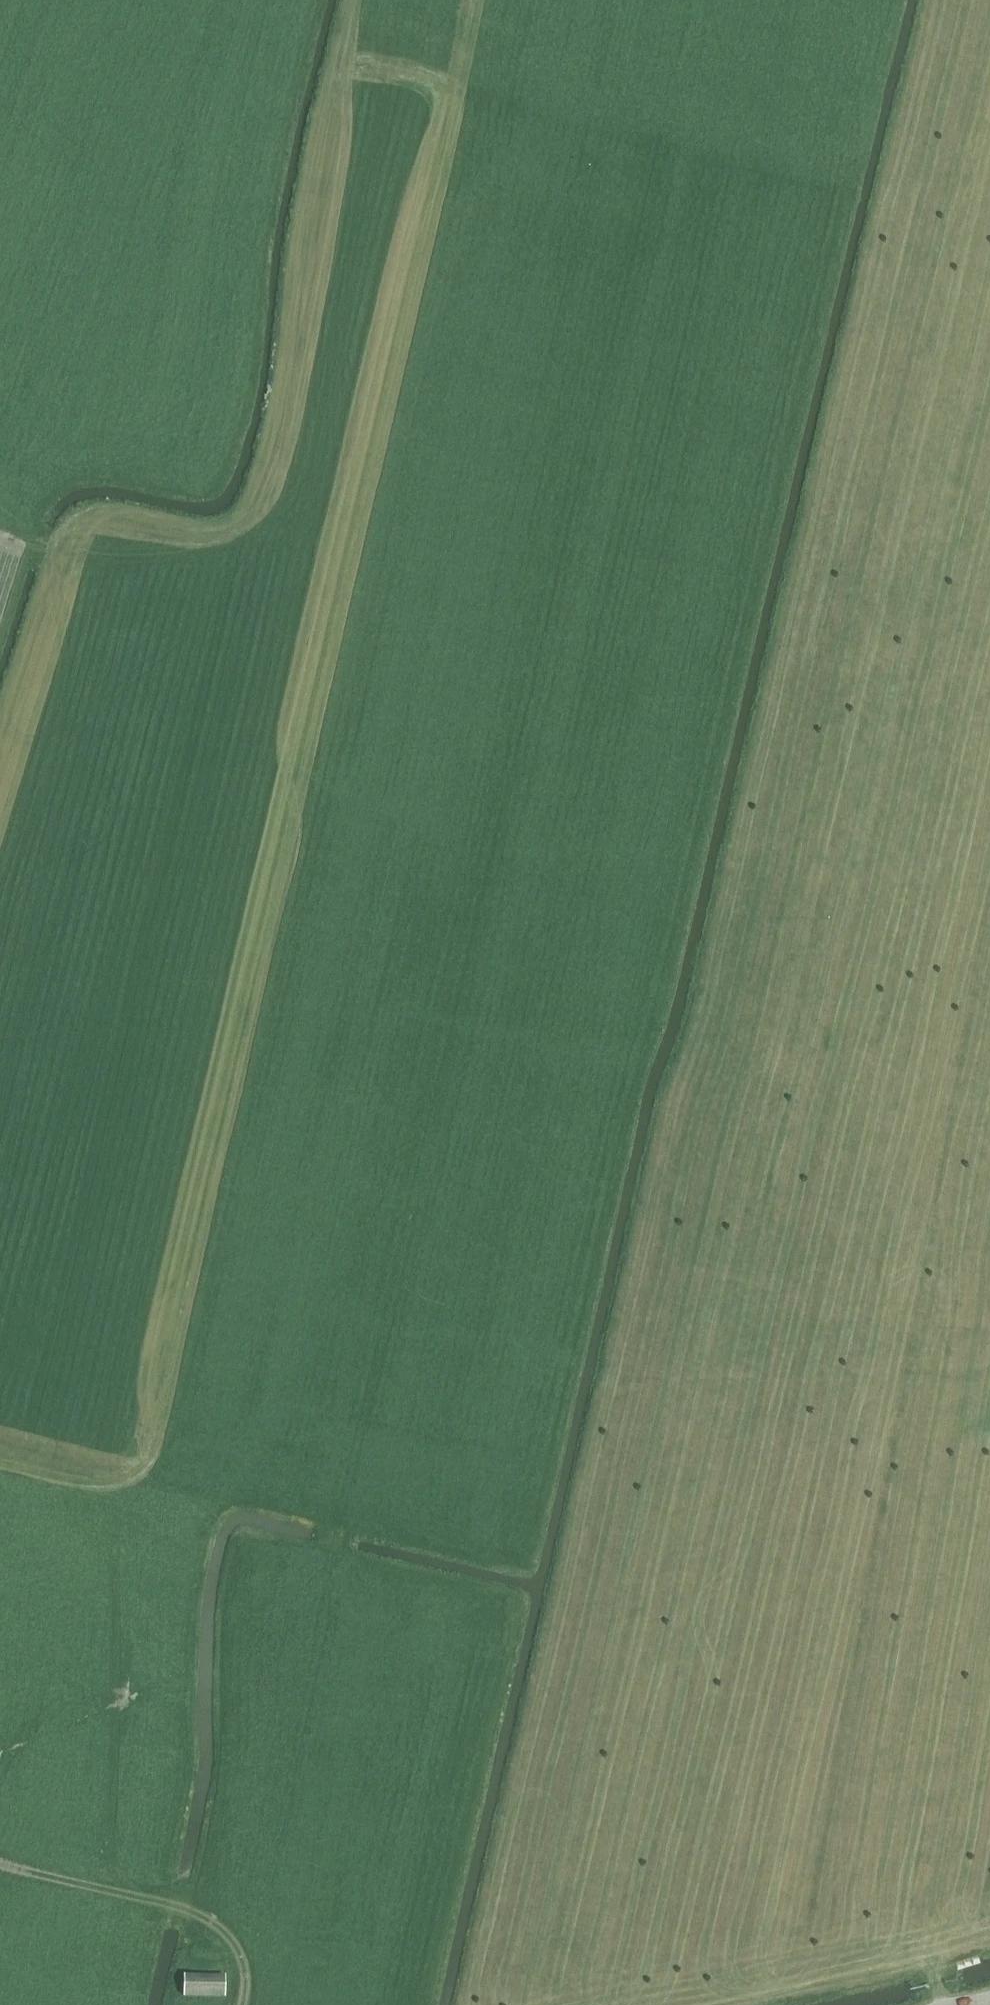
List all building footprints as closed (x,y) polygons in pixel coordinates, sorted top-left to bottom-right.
[(186,1975),(185,1996),(225,1997),(225,1975),(186,1975)]
